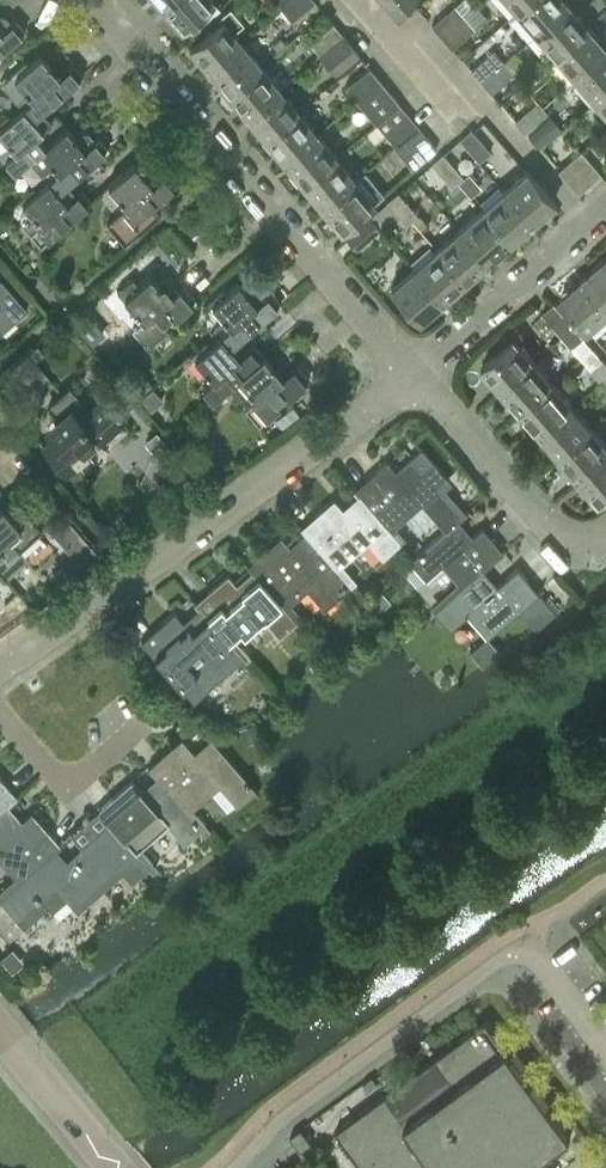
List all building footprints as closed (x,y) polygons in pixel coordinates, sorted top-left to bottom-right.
[(212,1),(212,0),(166,0),(160,5),(180,29),(212,1)] [(290,0),(273,0),(280,9),(290,0)] [(313,2),(312,0),(290,0),(280,9),(290,21),(313,2)] [(382,5),(394,19),(415,0),(378,0),(382,5)] [(526,0),(505,0),(514,10),(526,0)] [(566,4),(562,0),(526,0),(514,10),(534,33),(566,4)] [(553,55),(585,26),(566,4),(534,33),(553,55)] [(440,37),(462,17),(452,5),(429,25),(440,37)] [(230,30),(241,21),(228,6),(218,15),(215,12),(186,35),(193,42),(188,47),(206,69),(240,42),(230,30)] [(475,6),(462,17),(472,28),(485,17),(475,6)] [(1,48),(2,50),(24,30),(14,18),(7,24),(2,17),(0,18),(0,49),(1,48)] [(449,48),(472,28),(462,17),(440,37),(449,48)] [(318,54),(341,35),(331,24),(309,43),(318,54)] [(573,78),(605,50),(585,26),(553,55),(573,78)] [(357,55),(351,48),(341,35),(318,54),(334,74),(357,55)] [(226,92),(259,65),(240,42),(206,69),(226,92)] [(478,81),(501,61),(491,50),(469,70),(478,81)] [(605,88),(605,50),(573,78),(592,100),(605,88)] [(58,76),(39,54),(27,64),(24,60),(10,73),(0,81),(0,83),(21,108),(21,107),(31,119),(36,115),(53,100),(52,99),(60,92),(61,94),(83,75),(72,63),(58,76)] [(488,93),(511,73),(501,61),(478,81),(488,93)] [(244,115),(278,87),(259,65),(226,92),(244,115)] [(356,100),(379,81),(370,70),(347,89),(356,100)] [(366,113),(389,93),(379,81),(356,100),(366,113)] [(264,138),(297,111),(278,87),(244,115),(264,138)] [(592,100),(605,116),(605,88),(592,100)] [(534,122),(545,113),(535,101),(524,110),(534,122)] [(31,119),(21,107),(21,108),(10,117),(7,113),(0,119),(0,136),(14,152),(3,161),(13,172),(29,158),(38,150),(64,127),(54,115),(47,122),(42,117),(41,116),(40,116),(39,117),(38,118),(36,115),(31,119)] [(523,132),(534,122),(524,110),(512,120),(523,132)] [(282,160),(316,133),(297,111),(264,138),(282,160)] [(394,146),(417,127),(408,116),(385,135),(394,146)] [(529,135),(538,147),(561,128),(552,117),(529,135)] [(78,134),(74,137),(64,127),(38,150),(29,158),(47,179),(46,180),(57,192),(58,191),(77,174),(76,172),(84,165),(86,167),(106,149),(96,137),(92,140),(86,134),(81,134),(79,136),(78,134)] [(404,158),(427,139),(417,127),(394,146),(404,158)] [(478,161),(489,151),(470,129),(458,139),(478,161)] [(301,183),(335,156),(316,133),(282,160),(301,183)] [(588,184),(599,174),(579,152),(569,160),(588,184)] [(440,175),(451,165),(442,154),(430,164),(440,175)] [(321,207),(354,179),(335,156),(301,183),(321,207)] [(576,194),(588,184),(569,160),(556,171),(576,194)] [(149,168),(143,173),(133,162),(107,185),(125,206),(104,224),(123,245),(159,214),(149,203),(152,200),(154,202),(176,183),(166,171),(157,178),(149,168)] [(450,186),(461,176),(451,165),(440,175),(450,186)] [(530,222),(554,202),(525,169),(502,189),(530,222)] [(340,230),(373,202),(385,193),(365,170),(354,179),(321,207),(340,230)] [(58,191),(57,192),(46,180),(35,189),(32,186),(18,198),(34,217),(24,226),(40,244),(60,227),(58,225),(66,218),(68,220),(90,200),(80,188),(66,201),(58,191)] [(508,241),(530,222),(502,189),(479,209),(508,241)] [(395,214),(406,204),(397,193),(385,203),(395,214)] [(405,225),(416,215),(406,204),(395,214),(405,225)] [(486,261),(508,241),(479,209),(457,228),(486,261)] [(355,248),(378,228),(368,217),(345,237),(355,248)] [(463,280),(486,261),(457,228),(435,248),(463,280)] [(441,300),(463,280),(435,248),(412,267),(441,300)] [(584,277),(605,302),(605,258),(584,277)] [(417,320),(441,300),(412,267),(389,288),(417,320)] [(182,285),(168,297),(150,276),(138,287),(131,278),(115,292),(141,321),(131,329),(144,345),(166,326),(162,321),(169,315),(173,319),(196,300),(182,285)] [(605,314),(605,302),(584,277),(560,297),(588,329),(605,314)] [(26,308),(1,279),(0,279),(0,330),(26,308)] [(269,291),(254,305),(236,284),(224,294),(221,290),(206,302),(221,320),(213,327),(219,335),(218,335),(228,346),(229,346),(250,328),(248,326),(256,320),(257,321),(279,303),(269,291)] [(562,336),(573,326),(554,303),(543,313),(562,336)] [(81,305),(68,317),(92,343),(105,332),(81,305)] [(517,340),(524,333),(517,325),(498,341),(503,347),(482,365),(501,388),(534,360),(517,340)] [(571,347),(583,338),(573,326),(562,336),(571,347)] [(229,346),(228,346),(218,335),(207,345),(204,341),(189,354),(210,380),(200,389),(210,401),(236,378),(235,377),(261,355),(253,345),(238,357),(229,346)] [(294,364),(279,376),(261,355),(235,377),(236,378),(254,399),(244,407),(257,423),(278,405),(275,400),(282,394),(285,398),(307,379),(294,364)] [(605,379),(605,361),(603,358),(591,369),(602,382),(605,379)] [(520,410),(553,383),(534,360),(501,388),(520,410)] [(144,375),(135,383),(143,393),(153,385),(144,375)] [(540,433),(572,406),(553,383),(520,410),(540,433)] [(97,400),(86,409),(67,388),(45,407),(55,418),(45,427),(54,438),(43,448),(64,471),(76,461),(86,452),(82,447),(92,439),(95,442),(114,424),(108,417),(110,415),(97,400)] [(153,389),(141,399),(151,411),(163,400),(153,389)] [(559,456),(591,428),(572,406),(540,433),(559,456)] [(605,455),(605,446),(591,428),(559,456),(579,479),(605,455)] [(186,430),(182,430),(180,433),(180,438),(186,439),(189,435),(186,430)] [(457,521),(463,515),(441,491),(451,482),(422,449),(397,473),(386,461),(353,490),(358,495),(389,531),(422,503),(446,530),(457,521)] [(86,452),(76,461),(81,466),(92,459),(87,451),(86,452)] [(175,454),(165,463),(174,474),(185,464),(175,454)] [(605,495),(605,455),(579,479),(598,502),(605,495)] [(392,534),(389,531),(358,495),(342,509),(333,498),(300,527),(305,533),(336,569),(367,542),(381,559),(405,538),(398,529),(392,534)] [(0,506),(0,576),(4,581),(28,560),(18,548),(41,529),(20,505),(9,515),(1,505),(0,506)] [(481,527),(470,536),(457,521),(446,530),(410,562),(424,579),(442,564),(462,587),(481,571),(503,552),(481,527)] [(342,575),(336,569),(305,533),(289,547),(280,537),(247,565),(252,571),(284,607),(307,588),(322,605),(348,583),(342,575)] [(90,546),(81,554),(85,560),(95,553),(90,546)] [(488,636),(538,593),(516,568),(494,587),(481,571),(462,587),(435,611),(449,628),(466,614),(486,636),(487,637),(488,636)] [(348,570),(342,575),(348,583),(355,577),(348,570)] [(289,613),(284,607),(252,571),(236,585),(226,574),(194,602),(200,608),(230,642),(261,615),(279,635),(302,615),(295,607),(289,613)] [(372,608),(383,598),(377,591),(366,601),(372,608)] [(519,611),(522,612),(534,628),(554,612),(540,593),(519,611)] [(230,642),(200,608),(184,622),(175,612),(141,641),(193,700),(207,688),(243,657),(236,649),(230,642)] [(499,650),(488,636),(487,637),(486,636),(469,650),(482,665),(499,650)] [(241,645),(236,649),(243,657),(245,659),(249,655),(241,645)] [(255,722),(239,728),(245,742),(260,736),(255,722)] [(211,738),(195,753),(181,737),(148,766),(158,776),(188,811),(219,784),(236,804),(255,788),(211,738)] [(193,816),(188,811),(158,776),(142,791),(132,780),(100,808),(110,820),(136,849),(167,822),(184,842),(202,826),(193,816)] [(5,805),(16,795),(0,777),(0,809),(5,805)] [(19,821),(5,805),(0,809),(0,860),(17,880),(53,849),(59,843),(30,811),(19,821)] [(193,816),(202,826),(205,823),(197,813),(193,816)] [(136,849),(110,820),(81,846),(85,850),(67,865),(53,849),(17,880),(12,884),(3,893),(0,895),(0,898),(16,916),(39,896),(37,893),(51,881),(72,905),(118,865),(131,880),(149,864),(148,863),(140,854),(136,849)] [(144,851),(140,854),(148,863),(151,860),(144,851)] [(12,884),(9,880),(0,888),(0,889),(3,893),(12,884)] [(481,1022),(335,1129),(364,1167),(524,1167),(571,1134),(507,1047),(502,1051),(481,1022)] [(300,1149),(312,1141),(301,1127),(290,1135),(300,1149)]
